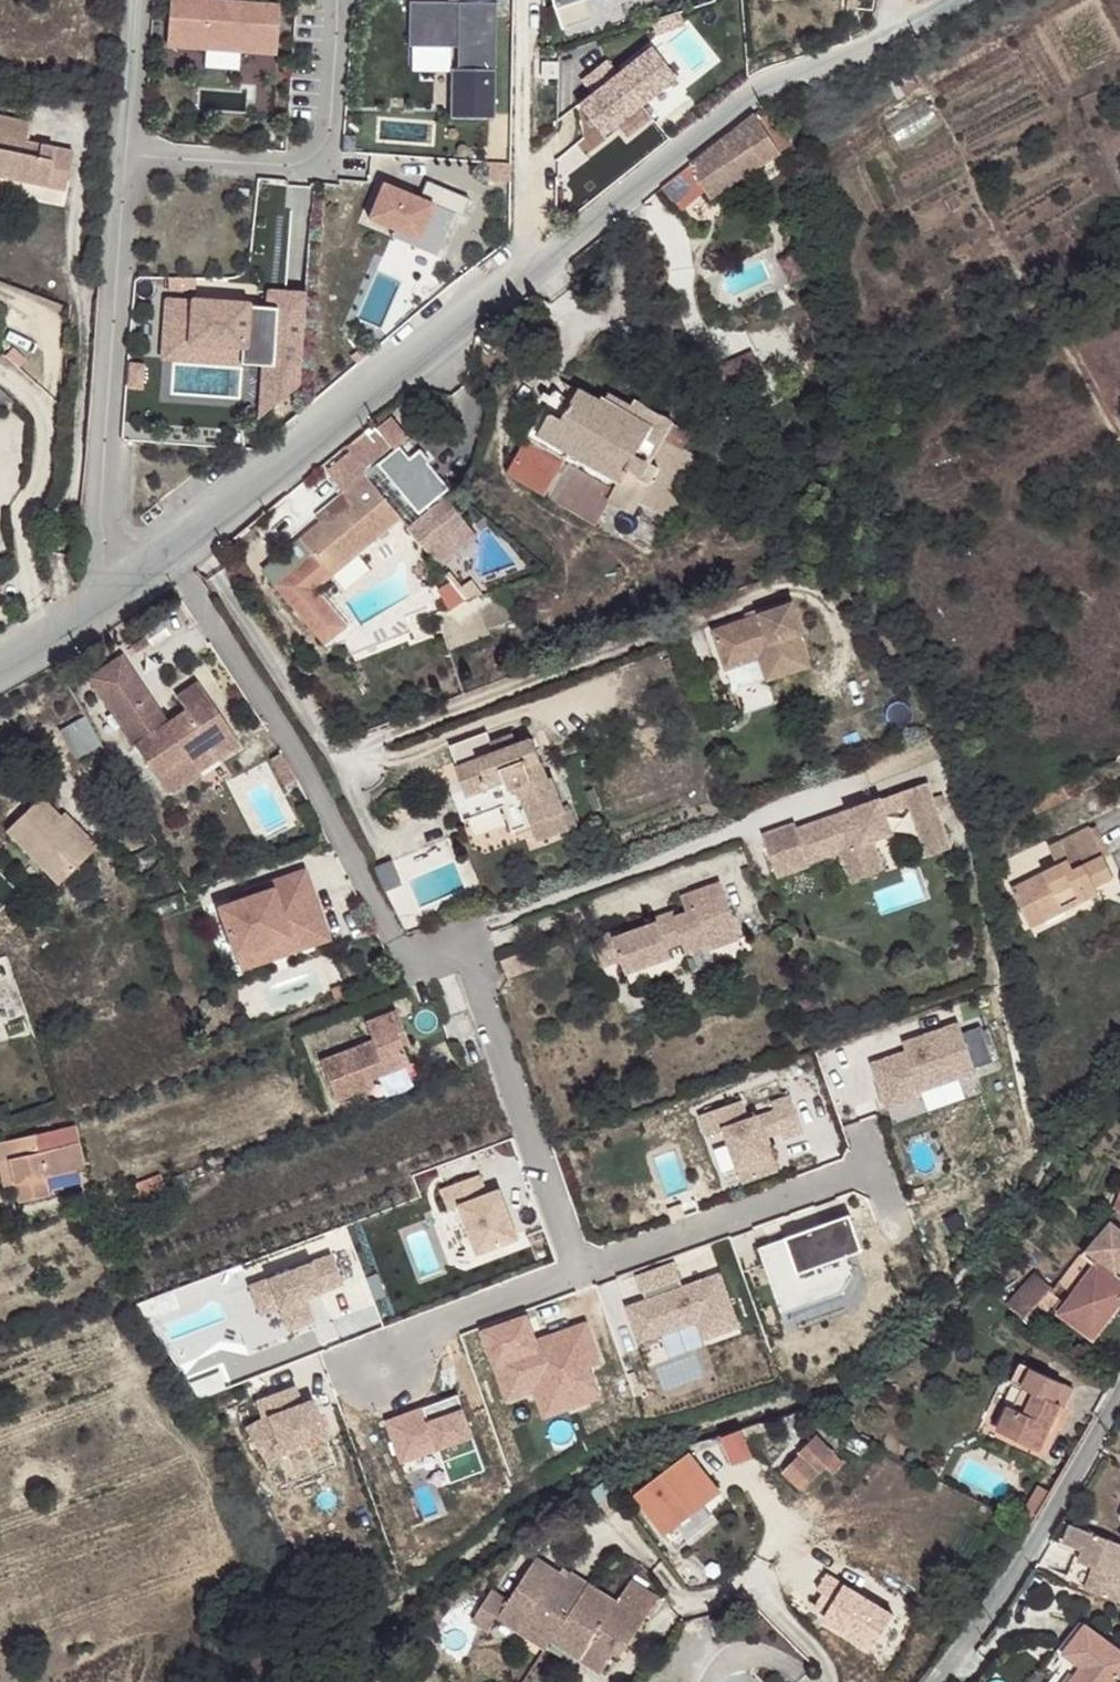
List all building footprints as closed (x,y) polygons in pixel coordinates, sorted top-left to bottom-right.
[(170,40),(280,47),(282,2),(247,0),(173,0),(170,40)] [(412,40),(459,41),(460,62),(453,62),(453,112),(498,112),(499,0),(411,0),(412,40)] [(567,31),(591,21),(583,1),(585,0),(555,0),(567,31)] [(672,74),(639,102),(627,87),(603,107),(615,122),(601,133),(625,162),(697,103),(672,74)] [(680,174),(663,187),(682,211),(709,189),(713,194),(717,193),(745,171),(748,174),(783,150),(763,125),(771,118),(763,108),(754,115),(740,125),(691,165),(680,174)] [(790,145),(771,118),(763,125),(783,150),(790,145)] [(0,128),(0,203),(3,190),(51,201),(54,190),(71,194),(77,166),(32,156),(36,136),(0,128)] [(388,178),(374,212),(399,223),(423,233),(420,241),(441,250),(459,207),(467,210),(474,193),(431,175),(424,192),(388,178)] [(71,194),(54,190),(51,201),(68,205),(71,194)] [(420,241),(423,233),(399,223),(396,231),(420,241)] [(812,276),(800,251),(790,256),(801,281),(812,276)] [(801,281),(790,256),(780,261),(792,286),(801,281)] [(273,303),(281,303),(282,287),(274,286),(273,303)] [(273,303),(199,298),(196,337),(246,340),(245,359),(266,361),(274,361),(271,407),(305,379),(309,313),(301,313),(303,288),(282,287),(281,303),(273,303)] [(303,288),(301,313),(309,313),(311,288),(303,288)] [(196,337),(199,298),(170,297),(167,355),(245,359),(246,340),(196,337)] [(766,379),(754,351),(728,362),(740,390),(766,379)] [(271,407),(274,361),(266,361),(263,413),(271,407)] [(740,390),(728,362),(719,366),(732,394),(740,390)] [(0,382),(0,394),(15,396),(0,382)] [(675,423),(638,402),(634,409),(611,396),(606,405),(581,391),(564,420),(554,414),(537,443),(531,440),(513,472),(548,492),(547,494),(600,525),(611,503),(619,490),(633,497),(642,503),(671,519),(705,459),(685,447),(667,437),(675,423)] [(685,447),(693,432),(675,423),(667,437),(685,447)] [(360,477),(388,454),(369,430),(342,454),(360,477)] [(345,635),(313,597),(398,526),(361,482),(311,522),(316,528),(259,577),(323,653),(345,635)] [(635,515),(642,503),(633,497),(619,490),(611,503),(635,515)] [(442,506),(405,536),(435,575),(473,544),(442,506)] [(448,614),(435,619),(445,655),(488,639),(486,633),(516,624),(506,593),(470,606),(448,614)] [(805,635),(794,603),(715,632),(728,671),(761,660),(769,683),(811,668),(800,637),(805,635)] [(199,684),(177,699),(186,713),(168,726),(158,732),(139,703),(148,697),(122,657),(90,680),(167,795),(198,774),(188,758),(208,745),(218,760),(240,746),(199,684)] [(761,660),(728,671),(737,694),(769,683),(761,660)] [(168,726),(148,697),(139,703),(158,732),(168,726)] [(82,718),(58,732),(74,760),(98,747),(82,718)] [(527,734),(453,762),(460,781),(449,786),(461,818),(500,803),(509,828),(529,821),(535,837),(565,827),(558,808),(562,806),(550,772),(547,774),(541,760),(538,761),(527,734)] [(208,745),(188,758),(198,774),(218,760),(208,745)] [(1070,794),(1065,781),(1052,787),(1058,800),(1070,794)] [(802,845),(798,832),(795,826),(762,838),(778,880),(811,869),(810,866),(825,861),(820,847),(837,841),(842,854),(853,886),(885,875),(873,843),(893,836),(885,816),(910,807),(928,859),(951,851),(936,810),(946,807),(942,796),(932,799),(927,785),(842,816),(847,829),(802,845)] [(67,876),(106,837),(92,824),(85,830),(65,810),(46,793),(13,825),(67,876)] [(85,830),(92,824),(71,804),(65,810),(85,830)] [(842,816),(798,832),(802,845),(847,829),(842,816)] [(1116,874),(1093,825),(1051,846),(1060,863),(1014,886),(1029,917),(1061,901),(1065,908),(1100,890),(1097,883),(1116,874)] [(820,847),(825,861),(842,854),(837,841),(820,847)] [(243,896),(218,905),(235,951),(287,932),(293,946),(327,935),(303,867),(269,879),(271,886),(243,896)] [(240,889),(243,896),(271,886),(269,879),(240,889)] [(624,937),(597,947),(606,975),(625,969),(629,981),(673,966),(670,957),(685,951),(689,961),(711,952),(713,958),(744,947),(724,890),(684,904),(690,921),(676,925),(680,935),(664,940),(661,931),(626,943),(624,937)] [(1065,908),(1061,901),(1029,917),(1032,923),(1065,908)] [(674,920),(659,926),(661,931),(664,940),(680,935),(676,925),(674,920)] [(287,932),(235,951),(240,965),(293,946),(287,932)] [(530,950),(502,961),(509,978),(536,968),(530,950)] [(625,969),(606,975),(611,988),(629,981),(625,969)] [(388,1006),(356,1016),(362,1035),(308,1053),(321,1092),(361,1079),(359,1072),(397,1059),(391,1039),(387,1028),(395,1026),(388,1006)] [(907,1051),(873,1064),(888,1106),(923,1093),(921,1090),(977,1069),(976,1067),(994,1060),(981,1025),(962,1031),(959,1022),(904,1043),(907,1051)] [(395,1026),(387,1028),(391,1039),(398,1037),(395,1026)] [(742,1099),(700,1113),(707,1132),(724,1126),(744,1182),(778,1170),(766,1136),(764,1128),(780,1123),(782,1130),(785,1137),(803,1131),(792,1095),(772,1101),(775,1110),(749,1118),(742,1099)] [(780,1123),(764,1128),(766,1136),(782,1130),(780,1123)] [(0,1145),(0,1163),(10,1161),(14,1186),(18,1204),(50,1198),(46,1178),(84,1171),(76,1130),(0,1145)] [(10,1161),(0,1163),(0,1172),(3,1189),(14,1186),(10,1161)] [(162,1174),(136,1184),(140,1195),(153,1190),(166,1184),(162,1174)] [(479,1176),(444,1191),(452,1211),(463,1207),(483,1254),(522,1238),(501,1190),(488,1196),(479,1176)] [(133,1198),(136,1207),(156,1199),(153,1190),(140,1195),(133,1198)] [(850,1215),(770,1244),(794,1311),(842,1293),(853,1276),(846,1258),(864,1251),(850,1215)] [(1096,1339),(1119,1306),(1119,1276),(1118,1274),(1119,1271),(1119,1225),(1113,1220),(1089,1251),(1082,1250),(1060,1281),(1077,1294),(1064,1313),(1096,1339)] [(794,1311),(770,1244),(759,1248),(783,1315),(794,1311)] [(331,1254),(249,1285),(260,1314),(279,1307),(288,1329),(313,1320),(304,1297),(342,1283),(331,1254)] [(674,1262),(637,1275),(646,1301),(627,1308),(640,1342),(698,1321),(704,1339),(738,1327),(720,1275),(683,1288),(674,1262)] [(1009,1302),(1024,1316),(1052,1286),(1036,1272),(1009,1302)] [(1024,1316),(1043,1332),(1065,1300),(1052,1286),(1024,1316)] [(527,1317),(484,1332),(505,1393),(532,1384),(562,1396),(567,1409),(598,1398),(588,1369),(600,1364),(586,1324),(537,1341),(527,1317)] [(1025,1394),(1035,1374),(1024,1369),(1015,1388),(1025,1394)] [(1066,1388),(1035,1374),(1025,1394),(1017,1414),(1012,1411),(1000,1436),(1042,1457),(1064,1410),(1058,1407),(1066,1388)] [(532,1384),(505,1393),(507,1400),(535,1390),(544,1417),(567,1409),(562,1396),(532,1384)] [(293,1386),(256,1400),(262,1418),(245,1429),(265,1463),(282,1453),(326,1437),(312,1399),(301,1404),(293,1386)] [(1077,1393),(1066,1388),(1058,1407),(1064,1410),(1068,1413),(1077,1393)] [(412,1412),(387,1421),(402,1463),(439,1450),(451,1483),(486,1471),(459,1395),(424,1408),(425,1411),(413,1415),(412,1412)] [(754,1458),(743,1430),(723,1439),(734,1466),(754,1458)] [(826,1464),(836,1454),(819,1438),(801,1455),(819,1472),(826,1464)] [(847,1463),(837,1454),(836,1454),(826,1464),(836,1473),(847,1463)] [(819,1472),(801,1455),(784,1472),(801,1487),(819,1472)] [(639,1486),(633,1491),(664,1532),(717,1495),(690,1459),(644,1492),(639,1486)] [(1043,1490),(1024,1524),(1036,1529),(1054,1497),(1043,1490)] [(1119,1597),(1119,1538),(1074,1522),(1067,1540),(1087,1547),(1074,1580),(1119,1597)] [(511,1606),(499,1624),(547,1655),(553,1646),(590,1588),(573,1576),(568,1583),(561,1579),(539,1563),(511,1606)] [(568,1583),(573,1576),(566,1572),(561,1579),(568,1583)] [(590,1588),(553,1646),(601,1677),(614,1657),(621,1662),(661,1603),(633,1585),(619,1606),(590,1588)] [(491,1637),(499,1624),(511,1606),(493,1594),(473,1626),(491,1637)] [(1094,1621),(1073,1649),(1090,1663),(1095,1666),(1091,1672),(1086,1669),(1076,1681),(1119,1681),(1119,1641),(1094,1621)] [(1086,1669),(1091,1672),(1095,1666),(1090,1663),(1086,1669)]
